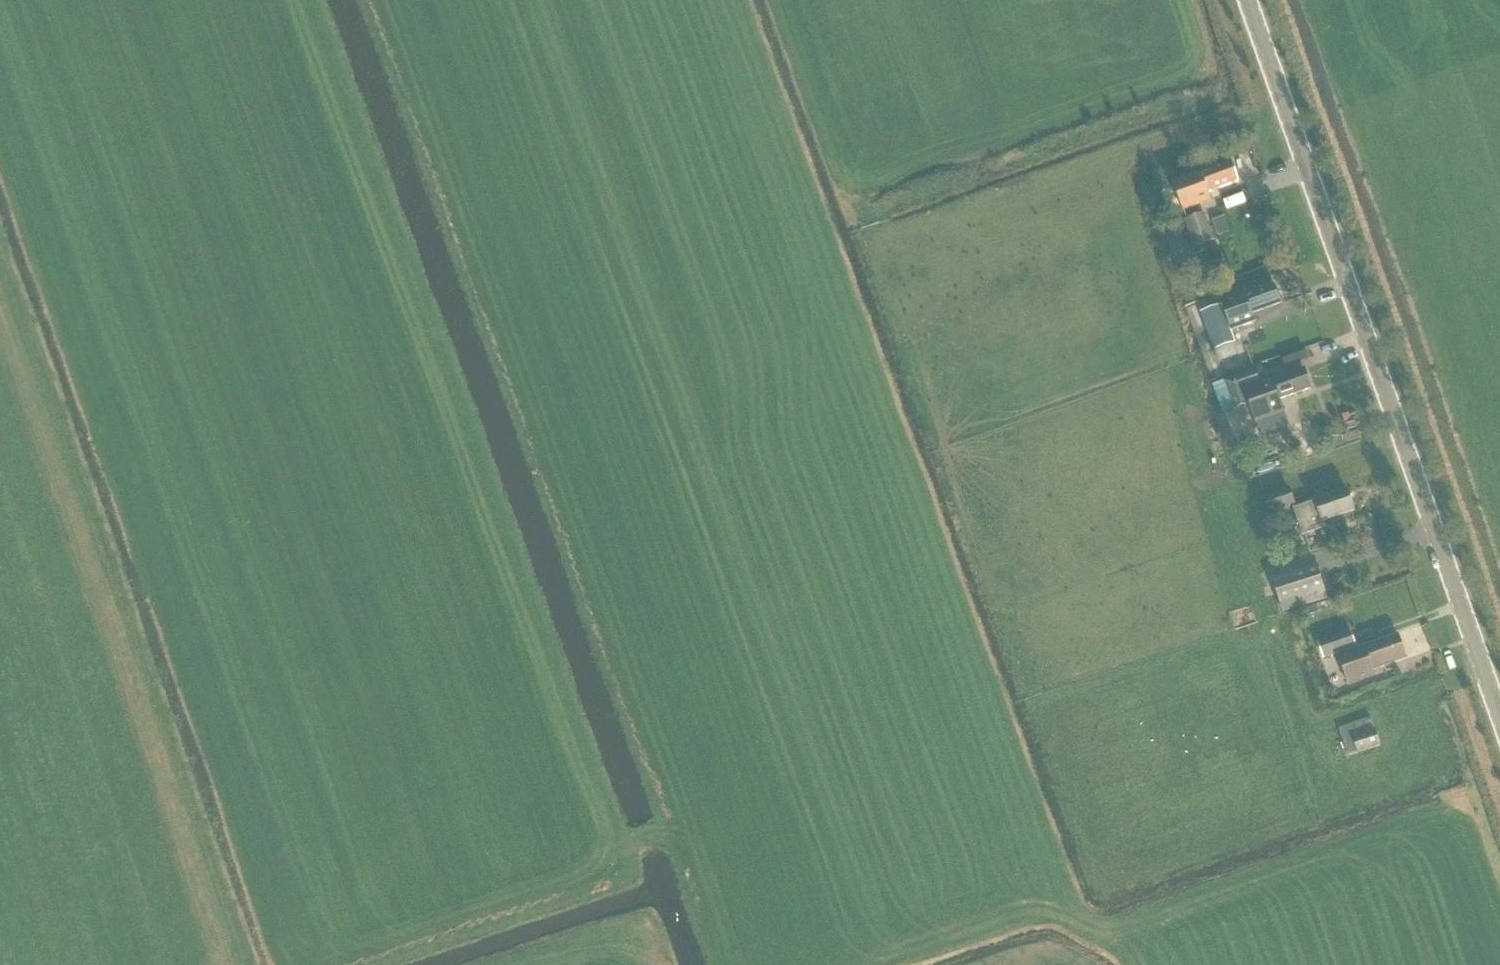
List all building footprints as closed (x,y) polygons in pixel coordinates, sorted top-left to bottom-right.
[(1184,210),(1201,204),(1211,200),(1208,192),(1238,181),(1231,162),(1200,173),(1201,173),(1191,177),(1174,183),(1184,210)] [(1214,239),(1204,213),(1201,204),(1184,210),(1187,219),(1185,220),(1195,246),(1214,239)] [(1222,305),(1202,312),(1215,349),(1235,342),(1231,330),(1255,321),(1252,313),(1281,303),(1274,285),(1246,295),(1245,293),(1221,301),(1222,305)] [(1279,399),(1311,388),(1304,369),(1260,385),(1255,370),(1224,381),(1234,409),(1250,403),(1256,420),(1283,411),(1279,399)] [(1224,381),(1214,385),(1224,412),(1234,409),(1224,381)] [(1290,489),(1266,498),(1272,513),(1296,504),(1290,489)] [(1323,521),(1354,510),(1347,490),(1315,501),(1294,509),(1303,535),(1325,527),(1323,521)] [(1283,612),(1326,598),(1313,558),(1271,571),(1283,612)] [(1323,657),(1356,646),(1350,630),(1318,642),(1323,657)] [(1406,657),(1398,635),(1364,647),(1364,646),(1338,655),(1348,685),(1374,675),(1372,669),(1406,657)] [(1380,745),(1371,717),(1338,727),(1348,756),(1380,745)]
